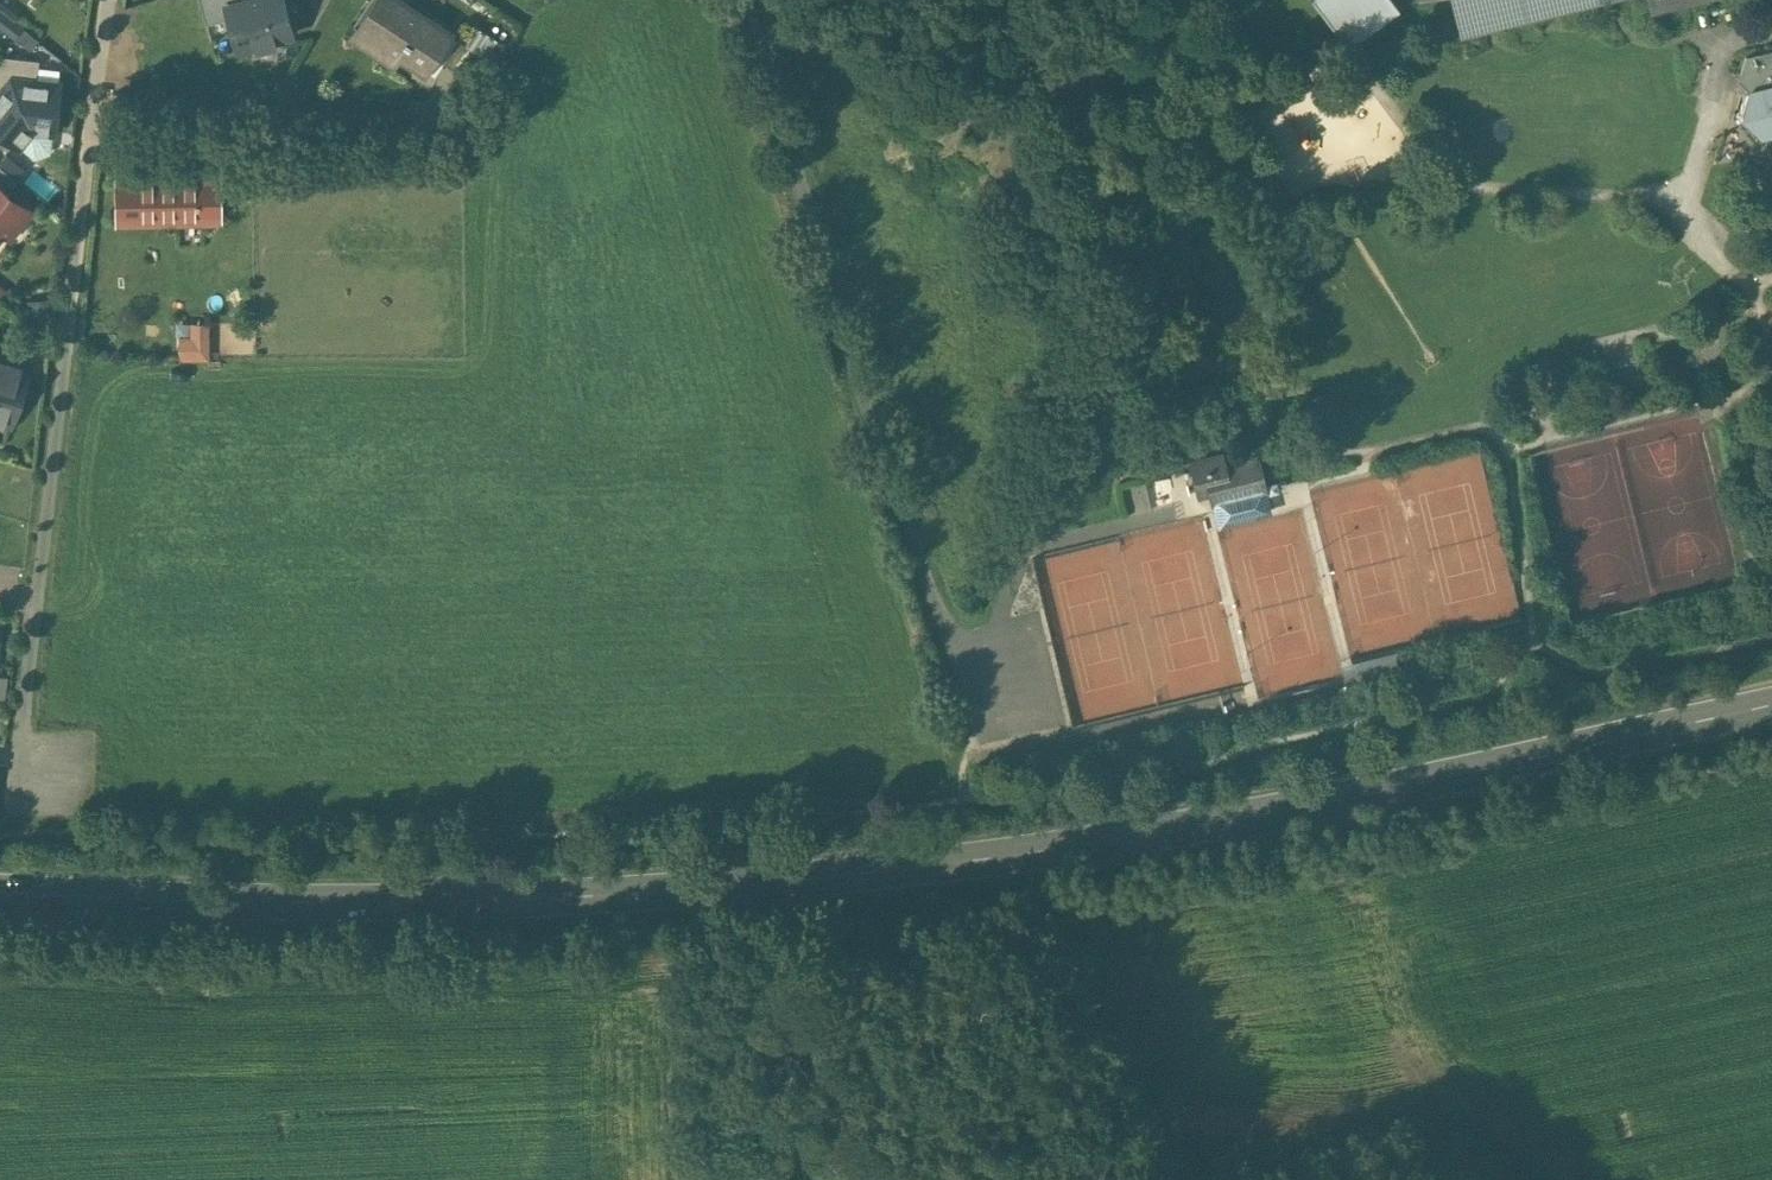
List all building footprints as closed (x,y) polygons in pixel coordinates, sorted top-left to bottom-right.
[(239,49),(293,34),(284,0),(240,0),(226,4),(239,49)] [(395,0),(374,0),(355,29),(372,39),(367,47),(382,57),(388,47),(425,71),(448,34),(395,0)] [(1347,45),(1400,7),(1395,0),(1315,0),(1347,45)] [(1455,20),(1539,0),(1450,0),(1455,20)] [(1770,48),(1744,54),(1739,73),(1752,69),(1754,74),(1741,113),(1760,133),(1771,130),(1771,50),(1770,48)] [(1,55),(0,55),(0,88),(0,89),(12,74),(35,79),(36,69),(37,59),(1,55)] [(12,74),(0,89),(0,132),(17,146),(31,129),(52,132),(58,83),(57,83),(58,72),(36,69),(35,79),(12,74)] [(0,167),(0,187),(6,192),(7,192),(16,180),(0,167)] [(217,179),(119,181),(117,181),(118,212),(117,212),(117,215),(180,213),(180,216),(200,216),(200,213),(217,213),(219,213),(219,211),(219,181),(219,179),(217,179)] [(2,236),(14,221),(21,220),(26,215),(25,207),(20,203),(13,203),(7,199),(7,192),(6,192),(0,187),(0,234),(2,236)] [(190,335),(179,335),(179,358),(209,359),(210,322),(190,322),(190,335)] [(9,422),(26,368),(0,360),(0,419),(9,422)] [(1222,447),(1187,456),(1197,496),(1208,493),(1210,500),(1212,500),(1266,486),(1257,450),(1224,458),(1222,447)] [(1276,480),(1267,482),(1269,491),(1279,489),(1276,480)] [(1266,486),(1212,500),(1218,524),(1272,511),(1266,486)] [(7,695),(10,672),(0,670),(0,694),(7,695)]
